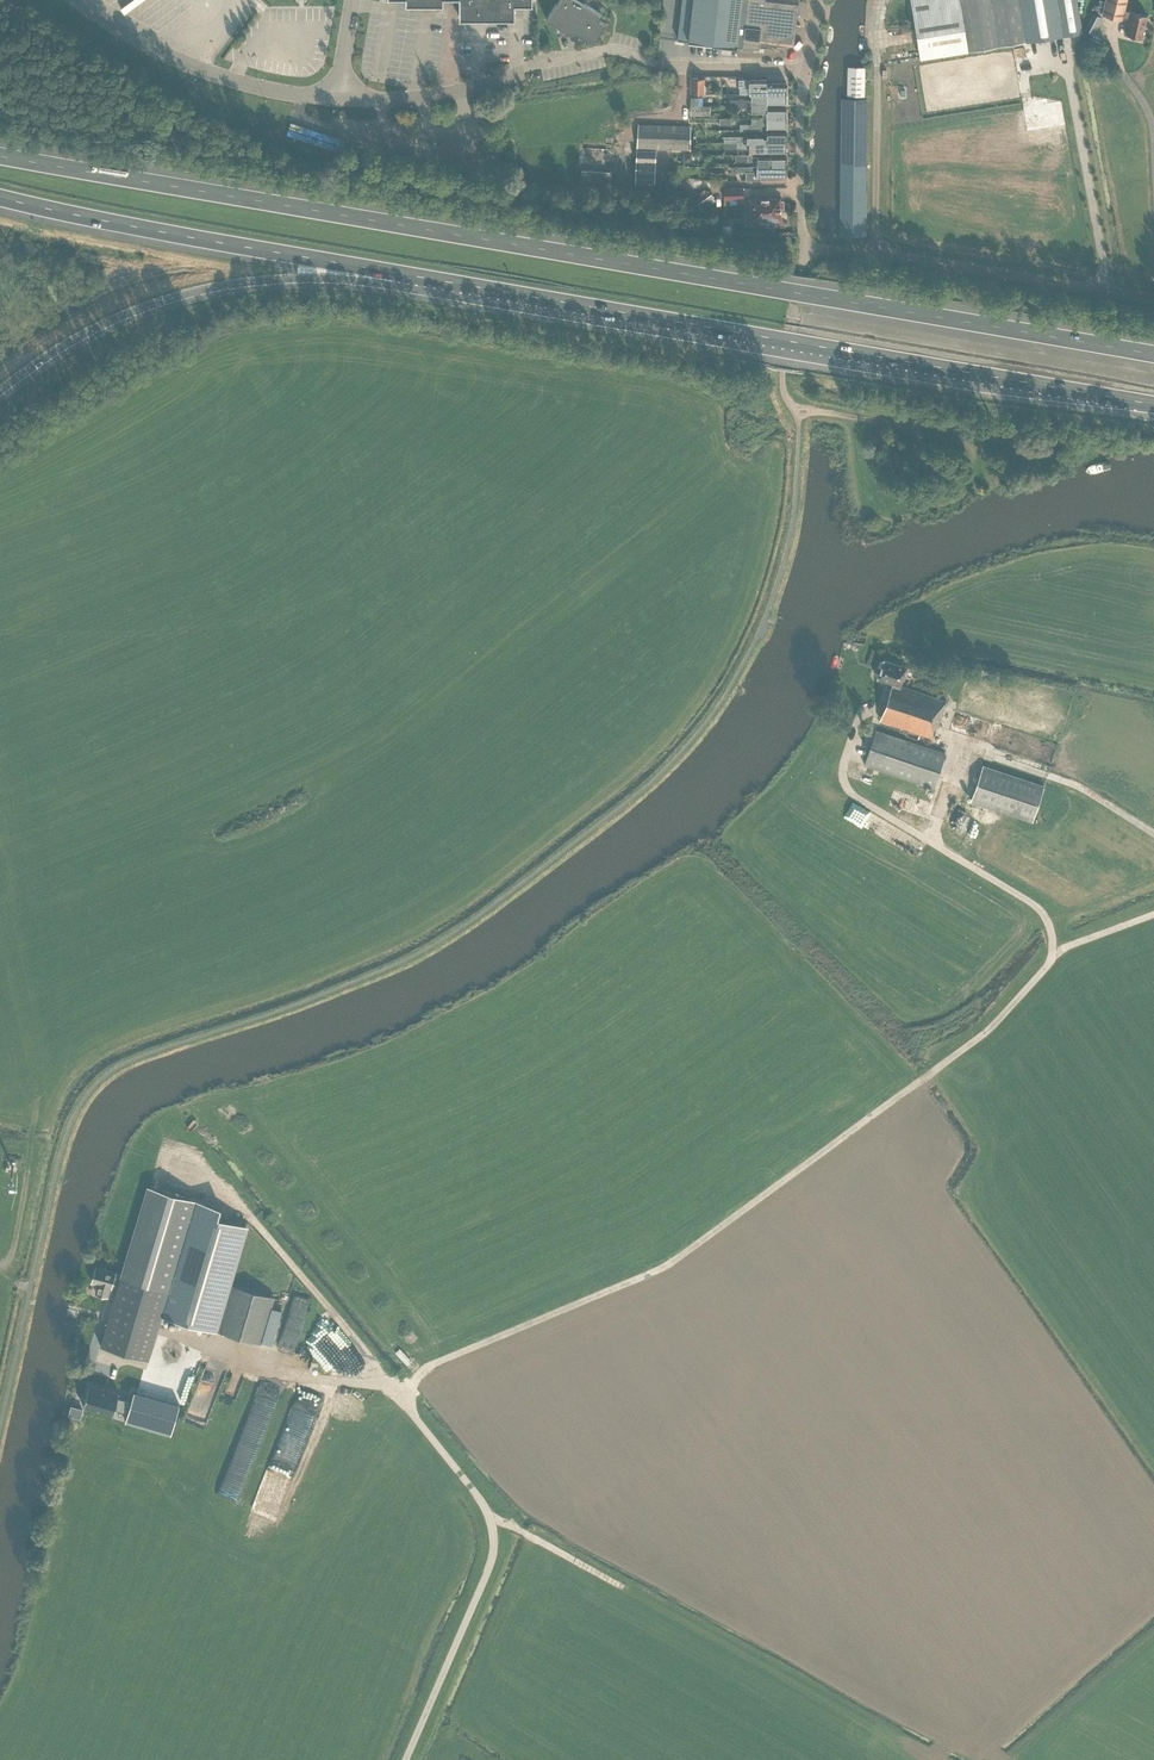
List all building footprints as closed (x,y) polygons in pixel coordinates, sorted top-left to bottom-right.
[(531,0),(458,0),(458,18),(511,18),(514,18),(514,2),(531,2),(531,0)] [(557,4),(555,5),(546,20),(564,30),(565,34),(574,32),(590,40),(595,39),(605,23),(598,19),(601,13),(583,2),(584,0),(560,0),(557,4)] [(678,40),(701,43),(736,47),(737,45),(741,45),(741,47),(759,47),(791,46),(791,44),(793,44),(798,0),(682,0),(678,40)] [(968,52),(960,0),(911,0),(921,60),(968,52)] [(1018,0),(960,0),(968,52),(1025,42),(1018,0)] [(1077,0),(1018,0),(1025,42),(1082,33),(1077,0)] [(1124,10),(1126,0),(1105,0),(1102,14),(1122,19),(1122,18),(1130,19),(1126,35),(1141,39),(1147,16),(1124,10)] [(1099,42),(1101,38),(1095,34),(1103,18),(1095,13),(1085,30),(1093,34),(1091,38),(1099,42)] [(865,68),(864,68),(848,67),(847,96),(864,96),(865,68)] [(704,78),(690,78),(690,94),(704,94),(704,78)] [(749,94),(751,94),(786,94),(786,83),(767,83),(767,79),(749,80),(739,80),(739,87),(749,87),(749,94)] [(786,94),(751,94),(751,106),(767,106),(767,105),(786,105),(786,94)] [(702,106),(702,97),(691,97),(690,105),(690,106),(702,106)] [(865,236),(866,99),(842,99),(839,236),(865,236)] [(710,106),(702,106),(690,106),(690,115),(710,115),(710,106)] [(767,108),(767,106),(751,106),(751,112),(767,112),(767,118),(786,118),(786,107),(767,108)] [(767,128),(786,128),(786,118),(767,118),(751,118),(751,124),(740,124),(740,130),(766,131),(767,128)] [(689,151),(690,126),(639,124),(638,148),(689,151)] [(734,142),(737,142),(786,142),(787,132),(767,132),(767,138),(763,138),(763,136),(734,136),(724,136),(724,142),(734,142)] [(786,153),(786,142),(737,142),(737,148),(760,148),(760,147),(767,147),(766,153),(786,153)] [(638,150),(637,162),(655,163),(656,162),(656,151),(638,150)] [(757,162),(757,167),(786,167),(786,156),(767,156),(767,157),(752,157),(752,155),(747,155),(747,161),(757,162)] [(637,162),(637,174),(655,175),(655,174),(656,162),(655,163),(637,162)] [(786,167),(757,167),(738,167),(738,172),(746,172),(746,180),(760,180),(760,177),(786,177),(786,167)] [(611,172),(581,170),(581,182),(611,184),(611,172)] [(655,175),(637,174),(636,185),(655,186),(655,174),(655,175)] [(743,188),(724,189),(724,200),(744,199),(743,188)] [(701,196),(695,200),(700,207),(703,211),(716,201),(713,198),(714,197),(709,190),(706,192),(704,189),(699,193),(701,196)] [(780,201),(780,199),(750,199),(751,225),(764,224),(764,219),(769,219),(769,220),(780,220),(780,210),(784,210),(784,201),(780,201)] [(290,409),(296,412),(302,400),(296,396),(290,409)] [(1051,468),(1049,460),(1034,464),(1037,472),(1051,468)] [(994,479),(992,469),(982,471),(983,480),(994,479)] [(880,720),(932,738),(936,727),(937,727),(946,701),(901,686),(907,667),(883,660),(877,678),(892,683),(880,720)] [(946,753),(876,730),(864,766),(933,789),(946,753)] [(1033,822),(1045,787),(984,766),(972,801),(1033,822)] [(871,785),(873,777),(862,774),(859,782),(871,785)] [(858,827),(852,837),(870,848),(883,828),(859,813),(859,814),(861,815),(854,825),(858,827)] [(115,1294),(100,1346),(149,1359),(162,1315),(215,1331),(245,1231),(191,1215),(196,1200),(148,1186),(121,1274),(96,1267),(92,1282),(98,1284),(96,1293),(107,1296),(109,1292),(115,1294)] [(231,1286),(218,1332),(260,1344),(274,1298),(231,1286)] [(292,1289),(279,1342),(297,1346),(310,1293),(292,1289)] [(119,1393),(90,1385),(83,1407),(113,1415),(114,1409),(128,1413),(125,1421),(171,1435),(180,1405),(134,1392),(131,1402),(118,1398),(119,1393)]
